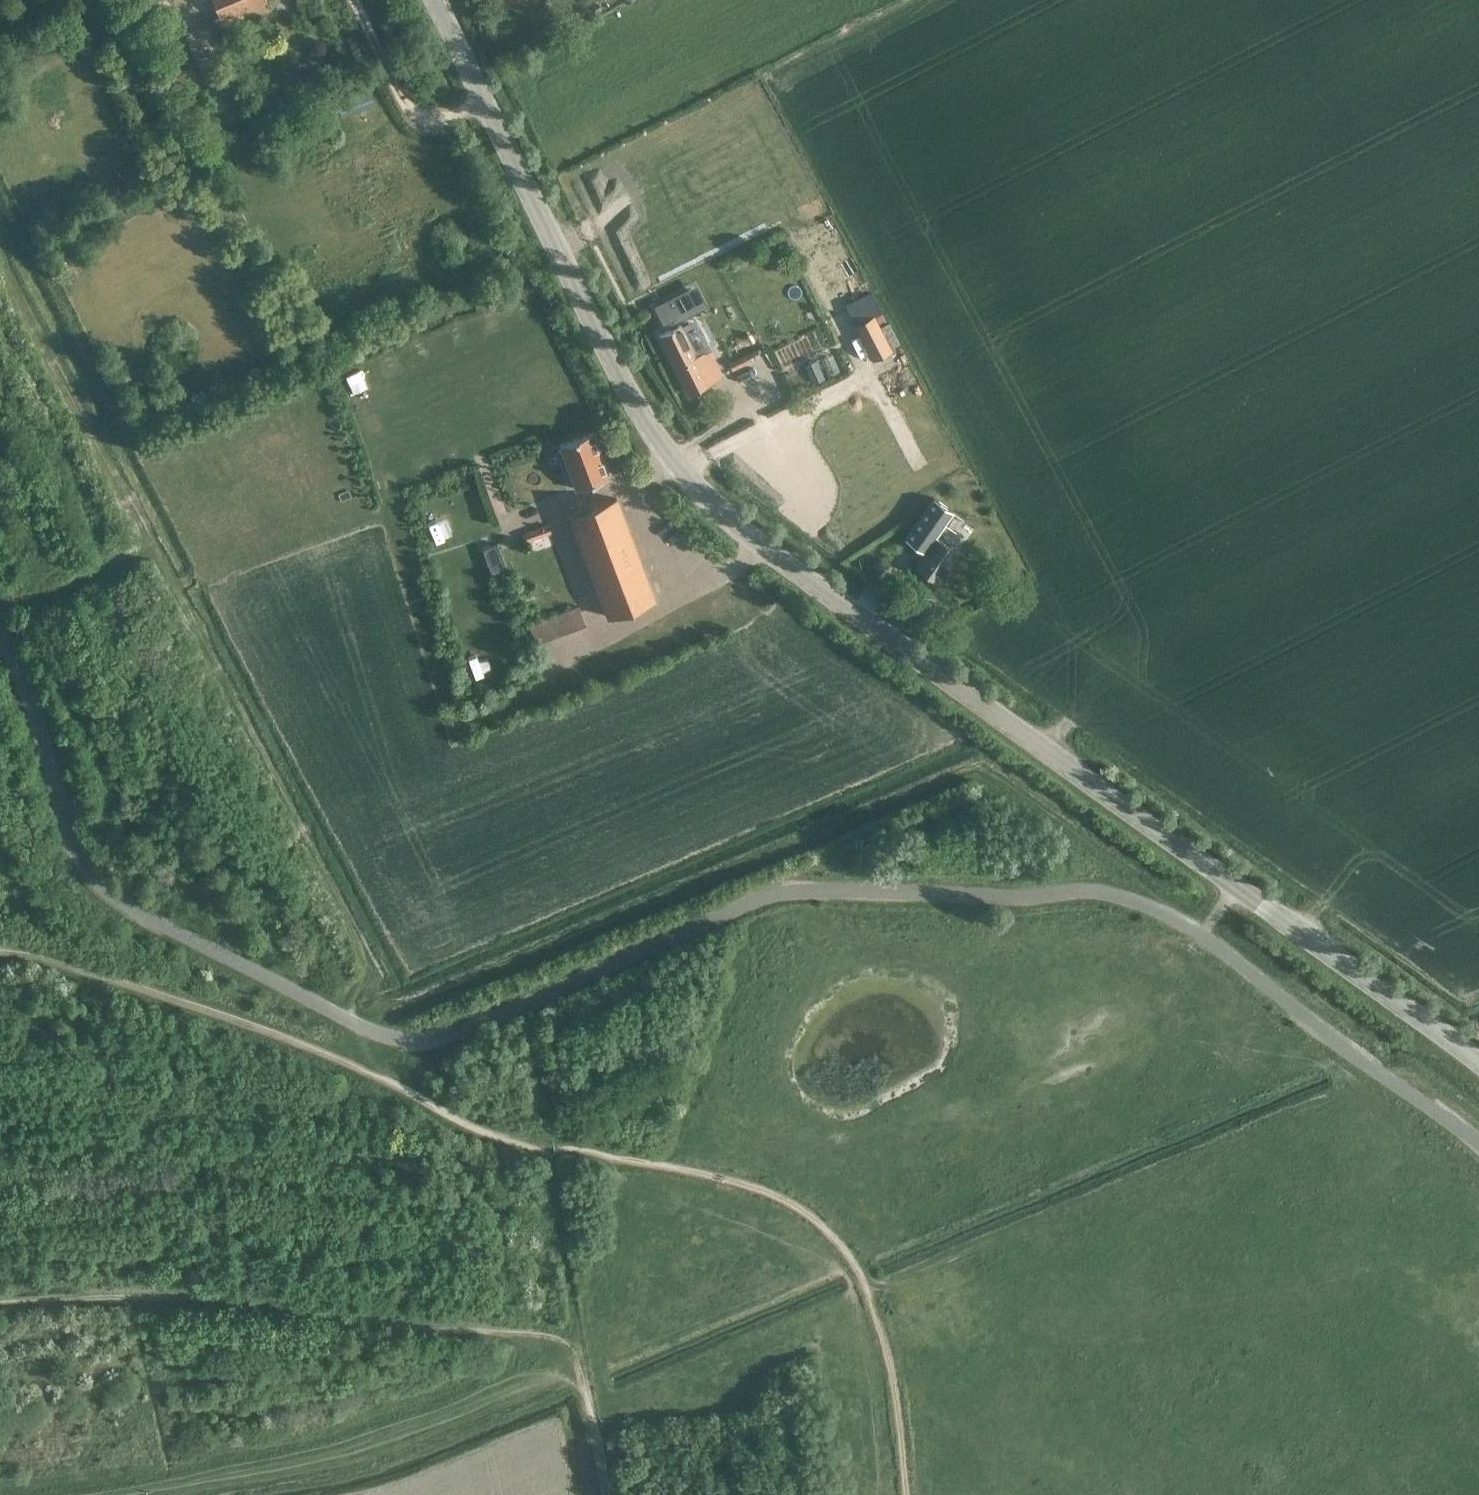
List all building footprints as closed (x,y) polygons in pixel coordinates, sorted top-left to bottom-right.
[(219,12),(213,15),(223,37),(240,29),(237,21),(268,7),(265,0),(213,0),(219,12)] [(688,389),(722,372),(709,346),(696,352),(680,321),(690,317),(685,307),(669,315),(674,324),(659,332),(688,389)] [(872,314),(854,323),(872,358),(890,348),(872,314)] [(608,475),(591,431),(559,443),(576,487),(608,475)] [(569,514),(607,614),(654,598),(617,496),(569,514)] [(904,538),(923,552),(934,537),(953,511),(933,497),(904,538)] [(547,523),(524,531),(527,539),(550,531),(547,523)] [(936,581),(956,554),(934,537),(923,552),(914,565),(936,581)] [(498,541),(483,546),(491,570),(506,565),(498,541)] [(529,624),(536,642),(585,623),(578,605),(529,624)]
